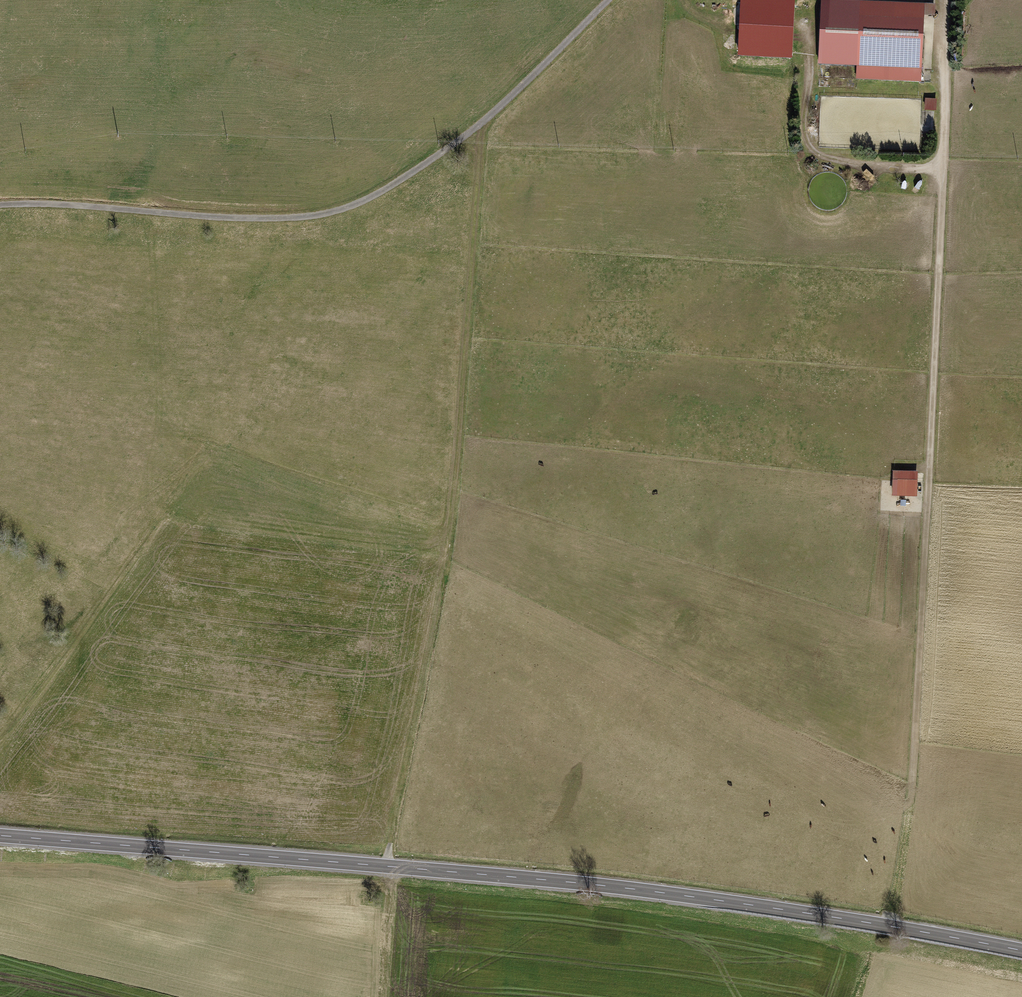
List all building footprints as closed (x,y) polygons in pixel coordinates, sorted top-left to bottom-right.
[(926,4),(820,0),(818,65),(858,67),(858,81),(923,83),(926,4)] [(793,6),(735,4),(734,48),(792,50),(793,6)] [(925,111),(938,111),(938,99),(926,99),(925,111)] [(915,472),(890,471),(889,496),(914,497),(915,472)]
